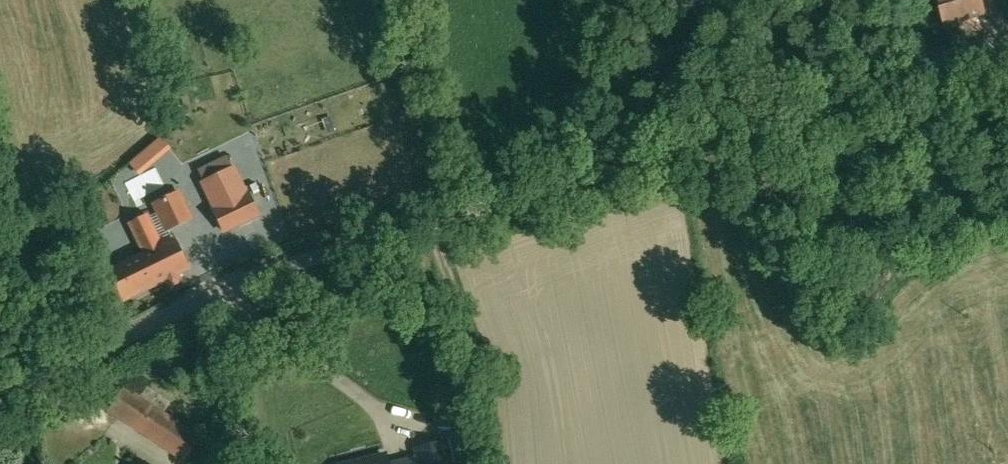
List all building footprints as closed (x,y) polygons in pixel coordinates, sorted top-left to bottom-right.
[(944,25),(984,13),(980,0),(936,0),(944,25)] [(234,168),(203,183),(215,209),(246,194),(234,168)] [(191,218),(179,193),(154,205),(166,230),(191,218)] [(215,209),(214,210),(224,231),(258,215),(248,193),(215,209)] [(133,223),(120,198),(103,207),(124,248),(138,242),(130,225),(133,223)] [(162,245),(148,216),(133,223),(130,225),(138,242),(144,254),(121,265),(135,295),(166,279),(170,287),(181,281),(178,274),(188,269),(174,239),(162,245)] [(147,388),(140,399),(123,388),(108,410),(185,461),(200,438),(163,414),(170,403),(147,388)] [(454,449),(457,463),(459,463),(471,461),(467,445),(454,449)]
